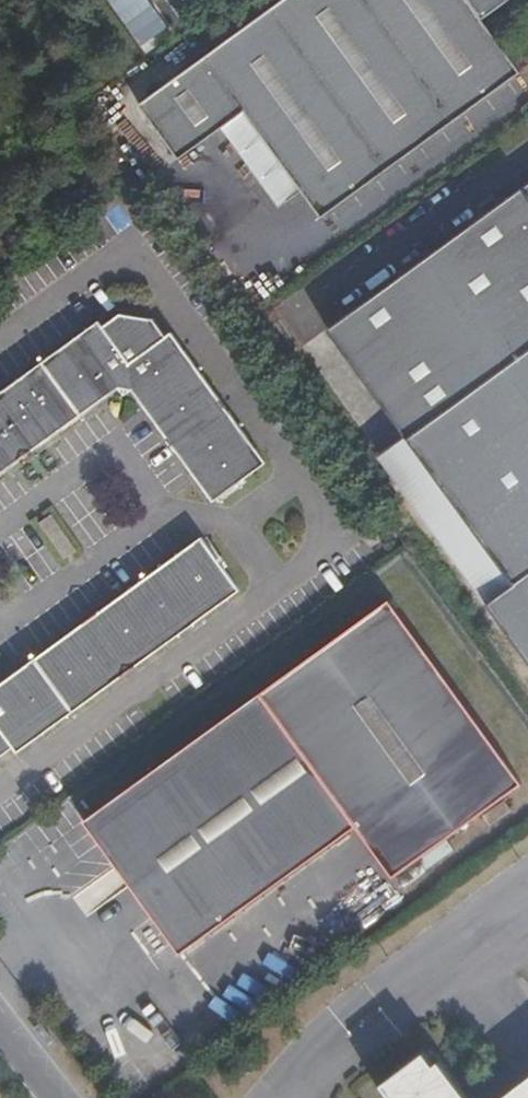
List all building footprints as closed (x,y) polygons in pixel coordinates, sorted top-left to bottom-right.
[(521,72),(483,20),(511,0),(281,0),(228,39),(139,103),(172,150),(238,102),(322,216),(521,72)] [(404,440),(383,455),(378,459),(527,662),(527,181),(324,331),(404,440)] [(213,501),(265,463),(171,333),(165,337),(152,319),(120,314),(101,328),(96,323),(0,393),(0,476),(118,389),(131,391),(213,501)] [(13,747),(17,753),(240,591),(201,538),(0,685),(0,757),(13,747)] [(394,878),(449,838),(484,812),(509,794),(527,781),(527,773),(396,595),(346,631),(83,823),(106,856),(126,857),(159,903),(154,920),(180,954),(356,827),(394,878)] [(438,1063),(433,1067),(424,1054),(380,1087),(389,1097),(464,1097),(438,1063)] [(502,1097),(527,1097),(527,1078),(502,1097)]
